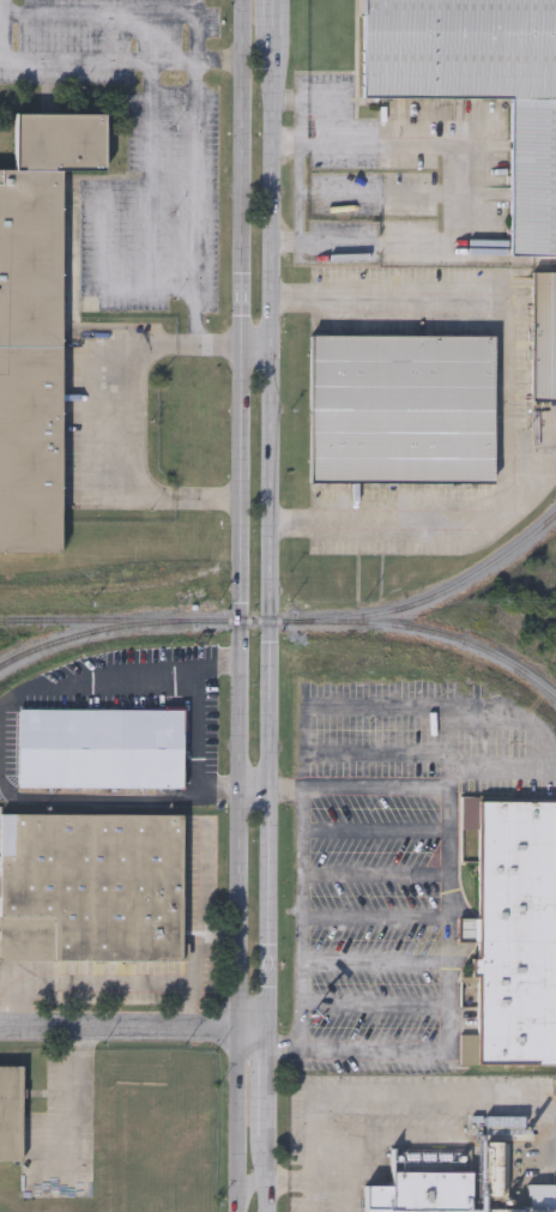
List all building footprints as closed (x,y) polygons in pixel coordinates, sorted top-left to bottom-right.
[(362,95),(362,0),(555,0),(555,251),(513,251),(512,95),(362,95)] [(59,544),(58,175),(107,175),(105,116),(26,116),(26,174),(0,174),(0,544),(59,544)] [(531,272),(555,273),(555,401),(530,400),(531,272)] [(309,336),(491,336),(491,484),(309,484),(309,336)] [(18,704),(183,707),(182,789),(16,785),(18,704)] [(479,796),(555,796),(555,1060),(478,1060),(479,796)] [(181,960),(0,959),(0,813),(182,814),(181,960)] [(22,1158),(0,1158),(0,1062),(22,1062),(22,1158)] [(555,1207),(555,1211),(363,1211),(363,1184),(389,1184),(389,1171),(481,1171),(481,1141),(504,1141),(504,1208),(555,1208),(555,1207)]
